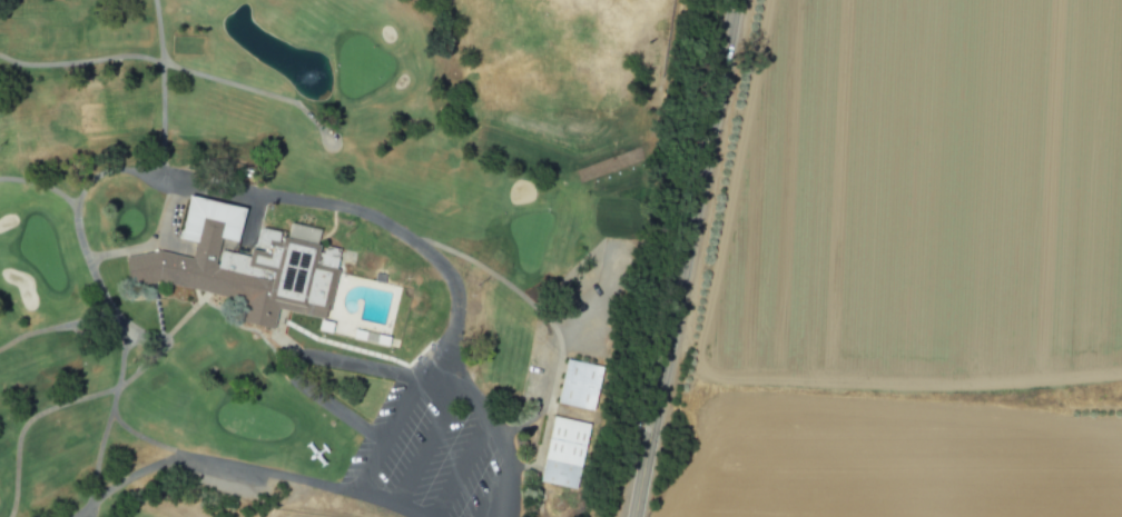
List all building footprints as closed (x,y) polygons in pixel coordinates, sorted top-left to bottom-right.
[(241,301),(237,324),(270,330),(274,310),(320,319),(322,310),(329,302),(333,279),(325,273),(310,270),(314,247),(282,241),(283,239),(274,232),(257,229),(254,245),(244,257),(215,252),(218,239),(235,243),(242,208),(184,197),(176,239),(192,242),(189,261),(125,249),(120,278),(121,278),(241,301)] [(553,403),(589,411),(599,368),(563,360),(553,403)] [(537,483),(574,490),(586,424),(549,417),(537,483)]
